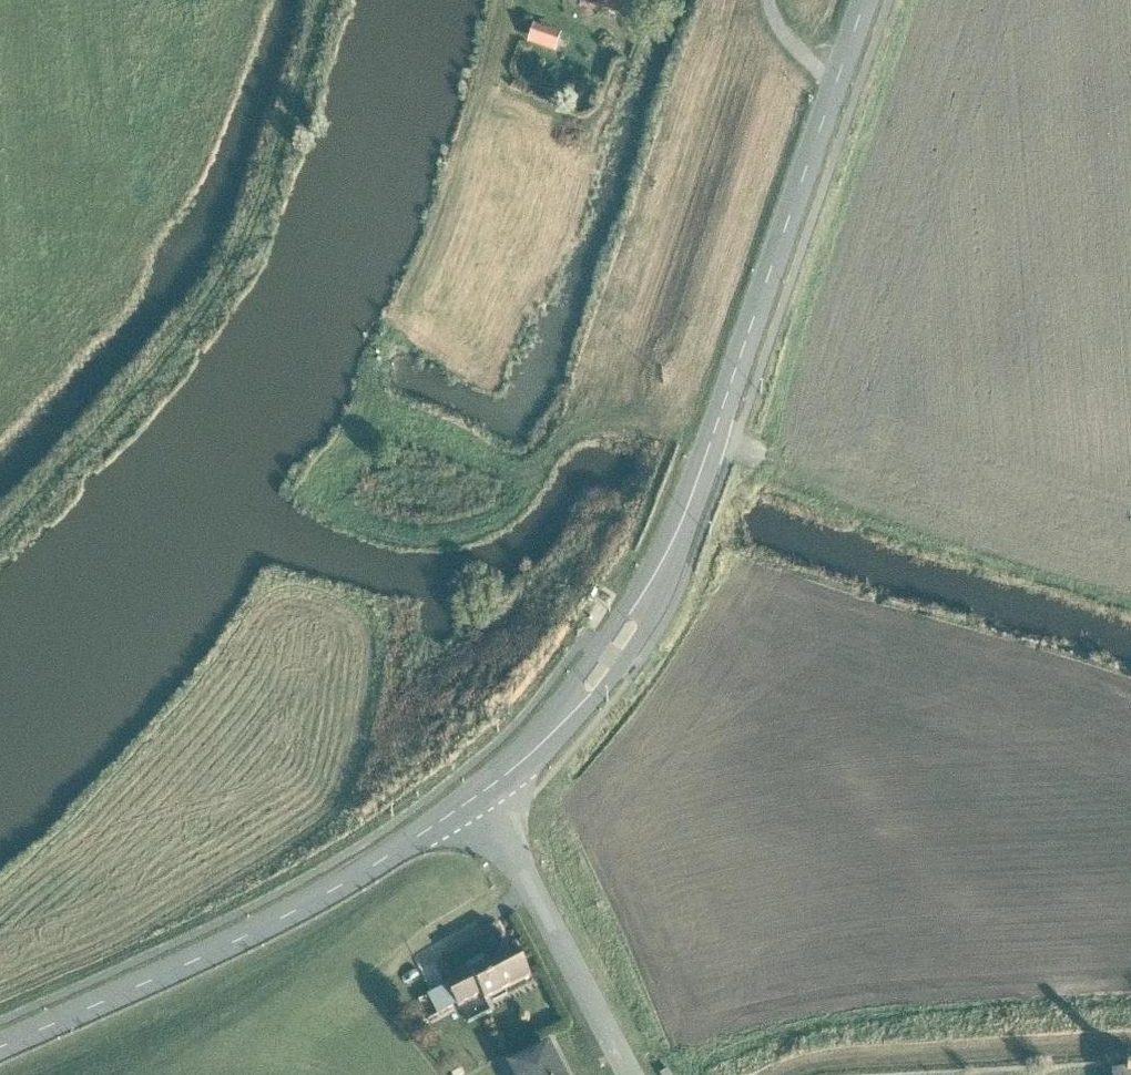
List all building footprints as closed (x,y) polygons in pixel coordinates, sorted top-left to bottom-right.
[(628,0),(574,0),(572,6),(621,21),(628,0)] [(541,22),(533,42),(561,53),(569,33),(541,22)] [(511,946),(443,979),(462,1017),(530,983),(511,946)] [(436,996),(423,997),(424,1014),(437,1013),(436,996)] [(548,1043),(508,1063),(514,1074),(564,1074),(548,1043)]
